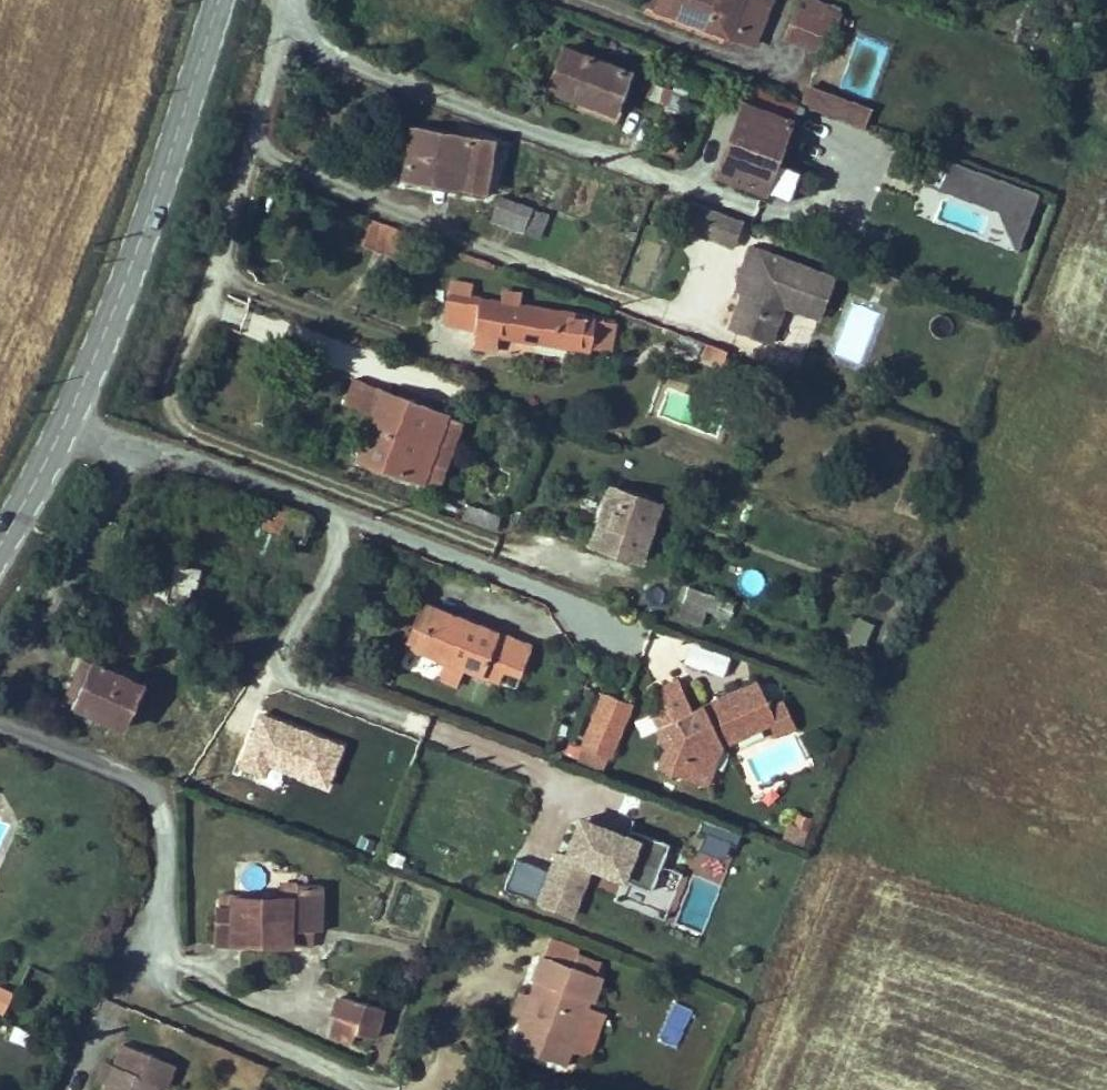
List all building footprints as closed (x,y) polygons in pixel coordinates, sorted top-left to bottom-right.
[(656,8),(752,44),(769,0),(659,0),(656,8)] [(839,15),(805,3),(803,11),(796,8),(785,37),(817,49),(826,26),(833,29),(839,15)] [(613,111),(628,73),(562,48),(548,87),(578,98),(613,111)] [(634,75),(628,73),(613,111),(578,98),(575,109),(615,124),(634,75)] [(807,87),(800,105),(818,111),(824,93),(807,87)] [(851,102),(824,93),(818,111),(844,121),(851,102)] [(869,108),(851,102),(844,121),(862,128),(869,108)] [(742,103),(716,174),(790,201),(801,170),(775,160),(790,121),(742,103)] [(663,127),(656,148),(673,154),(680,133),(663,127)] [(412,129),(405,176),(428,180),(429,174),(485,183),(491,142),(412,129)] [(946,162),(938,189),(924,184),(914,216),(1020,249),(1038,191),(946,162)] [(428,180),(427,186),(483,195),(485,183),(429,174),(428,180)] [(547,213),(499,195),(490,220),(538,238),(547,213)] [(690,200),(681,227),(702,235),(712,208),(690,200)] [(712,208),(702,235),(733,246),(743,219),(712,208)] [(400,230),(372,219),(363,244),(391,255),(400,230)] [(749,246),(737,279),(745,282),(741,294),(729,326),(771,342),(784,306),(817,319),(833,277),(749,246)] [(745,282),(737,279),(733,291),(741,294),(745,282)] [(498,336),(590,350),(594,317),(517,305),(519,293),(503,290),(501,302),(479,299),(479,297),(468,296),(470,285),(451,282),(444,324),(473,328),(472,346),(496,350),(498,336)] [(790,341),(809,344),(813,319),(794,316),(790,341)] [(590,350),(609,352),(614,319),(594,317),(590,350)] [(722,365),(727,352),(705,343),(700,356),(722,365)] [(374,415),(357,458),(421,483),(447,416),(352,379),(343,402),(374,415)] [(447,416),(421,483),(436,489),(463,422),(447,416)] [(590,544),(641,561),(659,504),(609,487),(590,544)] [(156,580),(142,579),(139,595),(164,600),(164,598),(184,603),(188,584),(194,585),(196,572),(172,567),(173,560),(159,558),(156,580)] [(688,587),(681,605),(704,613),(727,622),(734,604),(688,587)] [(415,649),(431,608),(422,604),(406,646),(415,649)] [(704,613),(681,605),(677,617),(700,625),(704,613)] [(530,646),(431,608),(415,649),(444,660),(437,677),(456,684),(463,668),(498,681),(503,667),(520,673),(530,646)] [(862,650),(874,624),(861,620),(844,658),(861,665),(866,652),(862,650)] [(682,664),(723,677),(729,656),(688,643),(682,664)] [(122,729),(141,685),(83,658),(63,702),(122,729)] [(667,747),(659,766),(682,774),(687,761),(711,770),(720,745),(769,722),(774,720),(768,708),(757,683),(692,713),(678,681),(658,691),(665,707),(651,714),(667,747)] [(619,731),(630,704),(604,694),(593,720),(619,731)] [(793,726),(781,702),(768,708),(774,720),(769,722),(775,735),(793,726)] [(608,758),(619,731),(593,720),(582,747),(608,758)] [(603,771),(608,758),(582,747),(576,760),(603,771)] [(706,783),(711,770),(687,761),(682,774),(706,783)] [(803,846),(812,818),(790,811),(781,839),(803,846)] [(575,852),(570,850),(551,898),(584,911),(603,863),(631,874),(623,896),(671,915),(687,870),(668,863),(676,841),(650,831),(648,836),(590,813),(575,852)] [(730,861),(739,833),(703,821),(693,849),(730,861)] [(563,867),(528,854),(516,885),(551,898),(563,867)] [(214,908),(214,944),(291,944),(291,930),(313,930),(320,930),(321,884),(296,884),(296,898),(280,897),(233,896),(233,892),(221,892),(221,908),(214,908)] [(296,884),(280,884),(280,897),(296,898),(296,884)] [(313,930),(291,930),(291,944),(313,944),(313,930)] [(521,1018),(511,1046),(566,1066),(571,1051),(587,1007),(598,976),(596,976),(572,967),(577,954),(579,948),(549,937),(529,995),(521,1018)] [(572,967),(596,976),(600,963),(577,954),(572,967)] [(5,1016),(13,992),(0,988),(0,1015),(5,1016)] [(521,1018),(529,995),(519,991),(513,1006),(513,1015),(521,1018)] [(340,996),(334,1016),(358,1023),(355,1033),(374,1039),(382,1008),(340,996)] [(658,1040),(677,1047),(692,1008),(673,1001),(658,1040)] [(603,1013),(587,1007),(571,1051),(587,1057),(603,1013)] [(358,1023),(334,1016),(328,1033),(352,1040),(355,1033),(358,1023)] [(121,1044),(113,1065),(106,1084),(103,1089),(154,1089),(158,1082),(153,1080),(161,1059),(121,1044)] [(175,1065),(161,1059),(153,1080),(158,1082),(167,1086),(175,1065)] [(106,1084),(113,1065),(104,1061),(96,1080),(106,1084)]
